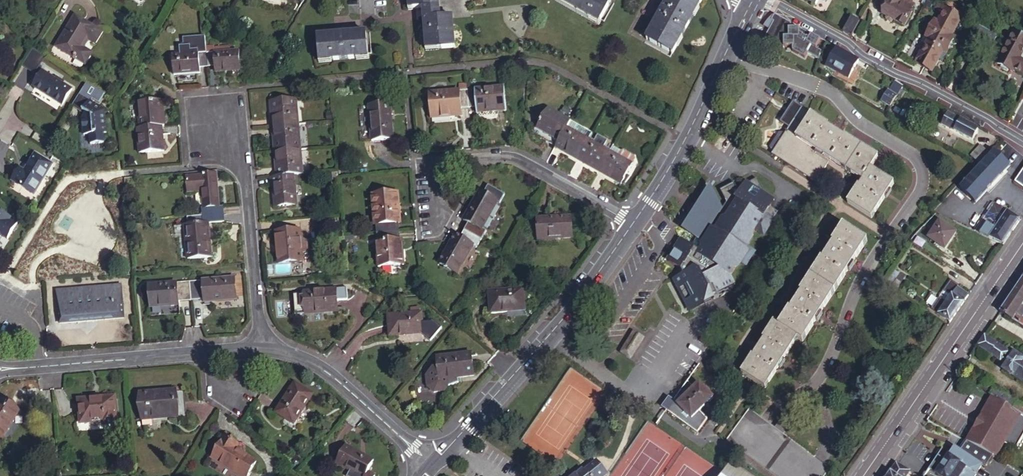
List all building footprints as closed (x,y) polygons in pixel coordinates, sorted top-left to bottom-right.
[(441,7),(440,0),(409,0),(409,9),(424,8),(441,7)] [(567,4),(567,6),(590,19),(591,18),(603,24),(617,0),(559,0),(567,4)] [(702,0),(668,0),(666,4),(662,11),(646,39),(646,40),(672,55),(702,0)] [(877,5),(885,9),(882,15),(887,17),(885,20),(891,24),(893,21),(905,27),(912,14),(911,13),(914,8),(910,6),(912,4),(908,3),(907,4),(900,0),(880,0),(877,5)] [(954,12),(938,3),(935,9),(943,14),(938,23),(935,21),(925,37),(929,39),(915,63),(923,67),(936,44),(954,12)] [(441,7),(424,8),(424,15),(425,20),(427,49),(438,48),(439,50),(457,48),(454,18),(442,19),(441,7)] [(936,44),(923,67),(933,73),(946,49),(950,50),(959,35),(956,33),(961,24),(970,29),(974,23),(954,12),(936,44)] [(799,35),(798,29),(792,29),(792,25),(777,16),(774,22),(776,23),(768,38),(786,49),(792,48),(793,53),(805,60),(808,55),(812,48),(815,50),(820,41),(811,37),(809,40),(799,35)] [(847,35),(851,37),(859,21),(852,17),(843,33),(847,35)] [(89,43),(95,32),(75,20),(57,50),(76,63),(83,52),(89,43)] [(994,35),(979,26),(973,37),(988,46),(994,35)] [(369,57),(368,30),(348,31),(348,28),(342,29),(336,29),(336,33),(319,34),(320,61),(359,59),(359,57),(369,57)] [(1008,44),(1022,54),(1022,52),(1022,36),(1016,31),(1008,44)] [(101,36),(95,32),(89,43),(95,47),(101,36)] [(1008,44),(997,63),(1012,71),(1014,68),(1022,73),(1022,60),(1020,58),(1022,54),(1008,44)] [(815,50),(812,48),(808,55),(819,62),(820,57),(822,54),(815,50)] [(91,58),(83,52),(76,63),(85,68),(91,58)] [(200,67),(208,67),(207,52),(173,55),(174,75),(200,73),(200,67)] [(207,52),(208,67),(215,66),(216,72),(241,70),(239,52),(215,53),(215,52),(207,52)] [(863,65),(840,52),(830,70),(852,83),(863,65)] [(73,89),(43,71),(33,87),(64,106),(73,89)] [(880,101),(888,107),(903,87),(894,82),(880,101)] [(469,90),(468,83),(460,84),(461,90),(431,93),(433,119),(463,116),(463,108),(470,108),(469,90)] [(85,115),(82,120),(84,136),(90,135),(91,145),(106,144),(105,134),(107,134),(106,110),(90,101),(92,98),(100,103),(105,95),(87,84),(80,95),(87,100),(81,109),(83,111),(86,114),(85,115)] [(469,90),(470,108),(478,107),(478,112),(508,110),(506,87),(469,90)] [(72,107),(85,115),(86,114),(83,111),(81,109),(87,100),(80,95),(72,107)] [(162,125),(164,125),(162,99),(137,101),(138,127),(162,125)] [(274,127),(300,125),(298,100),(272,102),(274,127)] [(397,140),(394,105),(372,107),(376,142),(397,140)] [(551,139),(559,143),(568,127),(572,120),(550,107),(535,134),(550,142),(551,139)] [(800,125),(808,114),(799,108),(793,108),(788,114),(791,120),(791,119),(800,125)] [(970,142),(977,130),(942,111),(938,118),(943,121),(941,126),(970,142)] [(856,183),(866,169),(873,158),(808,114),(800,125),(791,119),(791,120),(782,132),(768,153),(767,154),(796,173),(809,154),(795,144),(797,142),(856,183)] [(576,131),(580,124),(572,120),(568,127),(576,131)] [(578,159),(589,139),(593,132),(580,124),(576,131),(568,127),(559,143),(557,147),(578,159)] [(138,127),(137,127),(139,152),(164,149),(162,125),(138,127)] [(274,127),(276,152),(302,150),(300,125),(274,127)] [(775,132),(765,147),(768,153),(782,132),(775,132)] [(596,143),(604,147),(607,140),(600,136),(596,143)] [(601,172),(612,152),(604,147),(596,143),(589,139),(578,159),(601,172)] [(980,165),(990,153),(981,145),(971,156),(980,165)] [(612,152),(620,156),(623,151),(615,146),(612,152)] [(278,176),(295,175),(304,174),(302,150),(276,152),(278,176)] [(620,156),(634,164),(638,157),(626,150),(623,151),(620,156)] [(620,156),(612,152),(601,172),(623,184),(634,164),(620,156)] [(995,152),(961,186),(969,194),(975,201),(1010,165),(995,152)] [(42,183),(53,164),(36,153),(25,172),(21,169),(13,182),(30,193),(35,191),(40,182),(42,183)] [(888,184),(866,169),(856,183),(842,204),(864,219),(888,184)] [(1014,182),(1022,188),(1022,169),(1014,182)] [(215,173),(184,175),(186,192),(200,191),(202,215),(223,213),(223,205),(218,205),(215,173)] [(278,176),(270,177),(271,186),(274,186),(276,207),(297,205),(295,175),(278,176)] [(35,191),(30,193),(34,195),(42,183),(40,182),(35,191)] [(711,297),(710,295),(722,289),(720,286),(731,282),(728,275),(738,260),(743,264),(749,254),(741,249),(753,231),(761,237),(776,215),(768,209),(769,207),(762,195),(755,182),(736,190),(733,184),(719,191),(724,203),(719,207),(718,205),(688,222),(695,237),(690,245),(680,238),(679,240),(678,241),(667,258),(669,260),(678,267),(680,272),(671,277),(687,309),(711,297)] [(718,205),(719,207),(712,184),(682,229),(695,237),(688,222),(718,205)] [(969,194),(961,186),(956,192),(963,199),(969,194)] [(506,197),(490,188),(485,195),(498,203),(497,204),(500,207),(506,197)] [(469,224),(465,232),(482,241),(486,234),(482,231),(497,204),(498,203),(485,195),(480,193),(464,221),(469,224)] [(380,234),(403,232),(402,223),(404,223),(402,194),(376,196),(378,225),(379,225),(380,234)] [(773,202),(762,195),(769,207),(773,202)] [(994,202),(975,232),(1003,245),(1020,220),(994,202)] [(0,210),(0,240),(2,236),(9,240),(20,222),(0,210)] [(202,215),(185,217),(186,224),(183,224),(186,258),(210,256),(207,222),(224,220),(223,213),(202,215)] [(572,240),(571,218),(536,222),(538,243),(540,243),(558,241),(572,240)] [(332,228),(331,221),(315,222),(315,229),(332,228)] [(939,222),(936,225),(954,234),(955,231),(939,222)] [(954,234),(936,225),(928,239),(945,249),(954,234)] [(834,238),(859,252),(865,244),(841,227),(834,238)] [(299,231),(275,233),(276,249),(277,249),(278,264),(301,263),(301,255),(303,255),(305,251),(305,244),(302,242),(300,242),(299,231)] [(404,240),(403,232),(380,234),(379,234),(382,267),(407,265),(405,240),(404,240)] [(482,241),(465,232),(460,240),(455,237),(439,265),(457,275),(473,247),(477,249),(482,241)] [(798,343),(859,252),(834,238),(829,244),(832,246),(820,262),(818,261),(795,294),(797,295),(786,311),(784,310),(774,326),(769,323),(758,339),(760,340),(749,356),(748,355),(736,372),(760,388),(793,339),(798,343)] [(558,241),(540,243),(541,249),(543,250),(556,249),(558,247),(558,241)] [(893,282),(898,286),(900,282),(896,279),(899,274),(894,271),(888,279),(893,282)] [(234,277),(188,281),(190,300),(202,299),(203,301),(235,299),(234,277)] [(998,312),(1022,327),(1022,316),(1022,315),(1022,313),(1022,307),(1021,306),(1022,302),(1022,279),(998,312)] [(950,280),(930,309),(950,323),(968,295),(958,288),(960,286),(950,280)] [(122,314),(119,281),(57,287),(59,319),(122,314)] [(190,300),(188,281),(148,284),(150,306),(177,304),(177,301),(190,300)] [(338,312),(336,290),(305,293),(307,315),(338,312)] [(489,315),(524,313),(522,291),(487,295),(489,315)] [(411,314),(388,316),(390,335),(405,334),(405,336),(424,334),(423,313),(420,313),(411,314)] [(631,355),(641,342),(633,336),(623,349),(631,355)] [(1005,350),(982,336),(976,346),(997,359),(1000,358),(1005,350)] [(474,376),(471,354),(436,358),(438,368),(433,368),(432,377),(434,388),(437,396),(445,395),(445,392),(459,383),(458,378),(474,376)] [(1013,354),(1002,371),(1022,384),(1022,360),(1013,354)] [(691,419),(712,397),(698,383),(677,404),(691,419)] [(978,383),(975,387),(977,388),(987,394),(988,392),(986,388),(978,383)] [(1016,411),(1021,403),(992,386),(988,392),(987,394),(991,396),(1016,411)] [(184,391),(139,394),(141,420),(153,419),(153,417),(186,415),(184,391)] [(117,424),(114,396),(78,399),(80,423),(102,421),(103,425),(117,424)] [(1022,434),(1022,415),(1016,411),(991,396),(964,442),(991,457),(992,456),(994,458),(1003,444),(1014,450),(1022,434)] [(300,397),(286,412),(312,436),(326,421),(300,397)] [(2,401),(0,403),(0,437),(2,438),(18,412),(2,401)] [(711,422),(719,410),(713,406),(705,418),(711,422)] [(226,437),(212,459),(241,475),(249,475),(258,461),(234,447),(236,443),(226,437)] [(991,457),(964,442),(959,451),(981,466),(991,457)] [(331,464),(353,475),(361,475),(368,462),(341,446),(331,464)] [(954,447),(947,457),(947,456),(943,461),(938,458),(935,458),(929,467),(931,471),(939,475),(974,475),(981,466),(959,451),(954,447)] [(604,474),(593,462),(583,471),(581,469),(573,475),(602,475),(604,474)] [(744,470),(740,467),(739,469),(731,464),(723,475),(753,475),(744,470)] [(887,475),(907,475),(910,472),(895,464),(887,475)]
